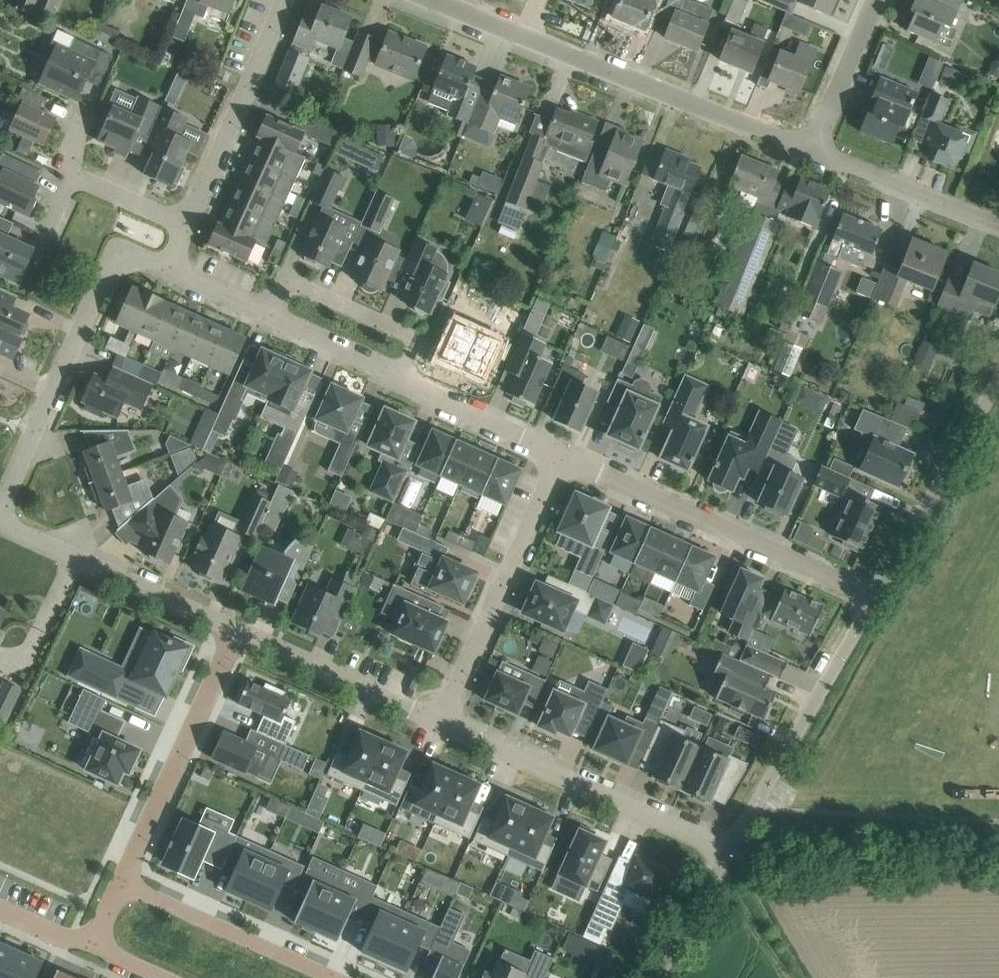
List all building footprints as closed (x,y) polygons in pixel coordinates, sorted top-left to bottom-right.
[(14,7),(34,15),(38,7),(41,0),(17,0),(14,7)] [(38,7),(53,13),(55,7),(58,0),(41,0),(38,7)] [(212,7),(230,14),(236,0),(187,0),(183,11),(172,37),(184,42),(195,15),(201,18),(207,5),(212,7)] [(613,17),(644,29),(655,3),(647,0),(620,0),(613,17)] [(662,17),(673,21),(666,38),(696,51),(704,32),(706,26),(707,26),(713,10),(689,0),(669,0),(662,17)] [(725,19),(738,25),(748,1),(745,0),(733,0),(725,19)] [(828,15),(835,0),(794,0),(828,15)] [(928,1),(926,0),(915,0),(910,12),(914,14),(907,31),(936,44),(936,43),(948,48),(956,30),(950,28),(963,0),(928,0),(928,1)] [(274,91),(269,103),(288,110),(294,95),(308,57),(311,50),(315,40),(339,49),(347,29),(352,18),(322,6),(317,18),(305,13),(304,15),(294,41),(293,43),(296,44),(293,51),(290,50),(275,87),(274,91)] [(786,13),(780,25),(807,36),(812,23),(786,13)] [(751,73),(759,54),(763,44),(762,44),(768,29),(755,23),(749,38),(732,31),(720,60),(751,73)] [(100,24),(94,39),(105,43),(111,28),(100,24)] [(100,83),(109,65),(113,56),(58,30),(51,44),(57,47),(41,83),(77,99),(87,77),(100,83)] [(426,47),(389,33),(382,49),(374,46),(376,40),(359,33),(359,34),(357,33),(343,69),(362,76),(368,61),(377,64),(376,65),(413,80),(426,47)] [(772,49),(757,85),(767,89),(771,80),(798,92),(815,50),(801,45),(796,59),(772,49)] [(434,89),(430,100),(432,105),(455,114),(454,118),(469,124),(481,95),(483,89),(470,84),(477,68),(446,55),(439,74),(433,88),(434,89)] [(927,57),(916,82),(930,88),(941,63),(927,57)] [(989,69),(992,75),(998,77),(998,61),(998,60),(992,63),(989,69)] [(954,91),(959,77),(944,71),(938,86),(954,91)] [(180,72),(174,84),(183,88),(188,76),(180,72)] [(517,121),(523,108),(530,89),(500,77),(491,99),(481,95),(469,124),(464,137),(489,147),(498,126),(513,132),(517,121)] [(867,113),(860,132),(892,145),(899,127),(903,129),(904,126),(911,129),(917,114),(909,111),(911,105),(912,106),(914,101),(913,100),(917,92),(902,86),(880,77),(872,97),(878,99),(872,115),(867,113)] [(45,98),(27,89),(23,88),(16,103),(22,105),(10,131),(43,146),(56,118),(39,110),(45,98)] [(962,133),(941,125),(951,101),(934,94),(915,141),(931,148),(930,151),(932,155),(935,157),(933,161),(945,166),(947,161),(951,163),(955,161),(956,157),(961,159),(967,144),(964,143),(961,137),(962,133)] [(162,107),(145,99),(138,96),(130,114),(109,105),(101,122),(105,124),(98,140),(127,154),(137,133),(148,138),(162,107)] [(162,108),(163,107),(162,107),(148,138),(144,146),(146,146),(156,150),(144,175),(172,187),(174,183),(178,185),(185,168),(181,167),(192,143),(178,137),(184,124),(171,118),(173,113),(162,108)] [(593,142),(590,140),(597,123),(580,116),(579,119),(558,110),(545,141),(534,137),(508,202),(525,208),(542,165),(547,150),(551,148),(556,150),(556,151),(585,162),(593,142)] [(267,116),(258,137),(260,138),(295,154),(295,153),(304,134),(335,148),(341,134),(300,114),(293,128),(267,116)] [(395,125),(378,125),(378,147),(395,147),(395,125)] [(625,186),(636,160),(643,141),(617,131),(611,146),(598,141),(582,182),(606,192),(610,180),(625,186)] [(413,141),(405,135),(398,152),(415,160),(417,151),(413,141)] [(306,158),(295,153),(295,154),(260,138),(250,160),(296,180),(306,158)] [(343,138),(336,154),(377,172),(384,157),(343,138)] [(665,207),(650,244),(669,251),(684,212),(682,211),(689,193),(690,193),(693,186),(700,168),(682,160),(683,157),(666,150),(659,168),(654,179),(668,185),(659,205),(665,207)] [(24,163),(3,153),(0,159),(0,170),(2,171),(0,176),(0,204),(29,217),(37,200),(35,199),(40,187),(36,185),(42,172),(24,163)] [(768,219),(775,203),(782,184),(775,181),(779,171),(741,156),(729,186),(741,191),(736,203),(753,210),(751,212),(768,219)] [(286,202),(296,180),(250,160),(240,181),(286,202)] [(321,177),(325,168),(326,167),(317,164),(313,173),(321,177)] [(321,177),(310,202),(329,210),(344,177),(325,168),(321,177)] [(473,175),(469,183),(477,186),(480,178),(473,175)] [(819,219),(823,210),(830,192),(800,179),(794,195),(785,192),(788,185),(786,184),(779,204),(775,203),(768,219),(776,222),(778,216),(780,212),(786,214),(784,216),(815,228),(818,219),(819,219)] [(276,224),(286,202),(240,181),(231,203),(276,224)] [(376,191),(361,225),(380,234),(396,199),(376,191)] [(493,201),(478,194),(467,220),(482,227),(493,201)] [(294,205),(301,209),(306,200),(298,196),(294,205)] [(266,246),(276,224),(231,203),(221,225),(256,241),(266,246)] [(297,218),(301,209),(294,205),(289,215),(297,218)] [(518,230),(525,214),(505,205),(498,221),(518,230)] [(723,283),(714,304),(716,305),(720,307),(717,315),(721,317),(724,309),(731,311),(742,316),(751,295),(780,224),(776,222),(768,219),(751,212),(723,283)] [(836,233),(828,253),(838,257),(843,244),(852,247),(846,262),(865,269),(871,255),(872,255),(875,249),(882,230),(843,214),(836,233)] [(329,268),(330,265),(331,262),(342,267),(353,242),(342,237),(346,228),(319,215),(301,256),(305,257),(305,261),(315,265),(318,263),(329,268)] [(221,225),(219,224),(209,245),(246,262),(256,241),(221,225)] [(617,237),(605,232),(595,257),(607,262),(617,237)] [(0,274),(18,283),(30,258),(34,250),(25,246),(0,235),(0,274)] [(274,249),(282,253),(287,241),(279,237),(274,249)] [(402,270),(407,260),(396,255),(398,251),(370,238),(352,278),(363,283),(363,284),(363,286),(364,288),(365,290),(366,290),(368,292),(370,292),(371,293),(373,293),(374,292),(375,292),(376,291),(378,290),(380,291),(386,279),(396,284),(402,270)] [(931,291),(939,272),(947,253),(913,240),(901,271),(887,266),(879,284),(874,297),(896,306),(907,280),(931,291)] [(407,260),(402,270),(413,275),(401,301),(415,307),(416,310),(418,312),(421,314),(425,314),(428,313),(430,314),(436,299),(442,302),(450,283),(445,281),(447,276),(443,274),(444,270),(444,267),(441,260),(439,257),(436,255),(438,251),(415,241),(407,260)] [(276,266),(282,253),(274,249),(268,262),(276,266)] [(820,324),(841,271),(819,262),(798,315),(820,324)] [(998,292),(998,274),(974,264),(965,287),(949,280),(939,306),(970,319),(973,310),(988,316),(992,306),(993,307),(998,292)] [(0,288),(0,328),(23,338),(30,324),(26,322),(29,315),(19,310),(15,312),(13,307),(7,305),(12,295),(16,297),(17,296),(0,288)] [(136,331),(152,296),(142,291),(141,293),(132,289),(128,299),(124,298),(118,311),(121,312),(117,323),(131,329),(124,342),(111,336),(105,349),(119,355),(126,358),(131,347),(130,347),(136,331)] [(539,295),(532,310),(546,316),(550,305),(541,301),(543,297),(539,295)] [(155,340),(170,306),(162,302),(163,301),(152,296),(136,331),(155,340)] [(173,348),(189,314),(170,306),(155,340),(173,348)] [(192,356),(207,323),(189,314),(173,348),(192,356)] [(640,321),(625,315),(616,336),(631,343),(640,321)] [(450,337),(440,360),(462,370),(478,334),(458,324),(459,322),(447,317),(440,332),(450,337)] [(211,365),(226,331),(207,323),(192,356),(211,365)] [(644,324),(633,349),(643,354),(655,329),(644,324)] [(0,328),(0,352),(1,355),(13,360),(23,338),(0,328)] [(766,340),(781,346),(786,334),(770,328),(766,340)] [(211,365),(230,374),(245,340),(226,331),(211,365)] [(526,403),(533,406),(552,363),(539,358),(546,343),(522,333),(505,371),(506,372),(509,366),(518,370),(507,394),(515,398),(513,402),(524,407),(526,403)] [(462,370),(484,380),(495,357),(504,361),(511,346),(499,341),(499,343),(478,334),(462,370)] [(598,353),(622,361),(628,345),(604,337),(598,353)] [(858,337),(855,343),(868,348),(871,342),(858,337)] [(273,350),(271,354),(262,350),(254,369),(243,364),(245,359),(244,359),(219,414),(203,450),(208,452),(212,454),(220,434),(226,437),(233,421),(235,422),(244,402),(244,401),(242,400),(248,388),(270,398),(289,356),(286,355),(285,356),(273,350)] [(918,353),(913,366),(929,372),(934,359),(918,353)] [(119,355),(113,366),(121,370),(126,358),(119,355)] [(291,358),(292,357),(289,356),(270,398),(268,401),(292,412),(281,435),(278,434),(265,463),(282,471),(317,392),(316,391),(314,395),(303,390),(311,372),(302,368),(304,364),(291,358)] [(154,385),(156,386),(162,373),(144,365),(144,364),(138,377),(154,385)] [(138,377),(132,374),(113,366),(107,380),(94,374),(82,401),(87,404),(85,408),(100,415),(102,411),(118,418),(125,403),(142,411),(154,385),(138,377)] [(564,366),(552,392),(564,398),(555,420),(580,431),(597,394),(581,387),(586,376),(564,366)] [(183,378),(165,369),(160,380),(179,388),(182,378),(183,378)] [(674,430),(661,459),(672,464),(671,467),(684,473),(685,470),(687,471),(691,462),(693,463),(695,460),(693,459),(707,427),(692,420),(708,386),(684,376),(662,425),(674,430)] [(197,396),(201,387),(202,384),(189,379),(185,378),(182,378),(179,388),(197,396)] [(618,378),(607,402),(621,408),(609,435),(623,442),(622,445),(634,451),(635,447),(638,448),(642,439),(643,439),(645,435),(644,435),(657,406),(645,401),(650,388),(648,383),(641,380),(636,382),(634,386),(618,378)] [(799,384),(792,400),(801,404),(809,387),(799,384)] [(324,404),(318,419),(337,427),(331,440),(340,444),(328,471),(342,477),(357,444),(365,425),(352,420),(361,401),(362,399),(348,393),(349,391),(347,389),(344,387),(341,386),(338,386),(337,388),(332,386),(324,404)] [(220,396),(201,387),(197,396),(212,403),(218,400),(220,396)] [(203,450),(219,414),(207,408),(191,444),(203,450)] [(376,431),(373,430),(367,443),(370,444),(369,446),(383,452),(379,461),(384,463),(371,492),(394,502),(412,464),(399,458),(414,423),(401,417),(403,414),(390,408),(389,411),(385,409),(376,431)] [(913,455),(902,450),(880,440),(889,420),(863,409),(854,429),(874,438),(860,470),(898,487),(902,480),(905,481),(913,464),(910,463),(913,455)] [(782,423),(761,413),(760,412),(748,440),(731,432),(717,463),(716,463),(714,468),(715,468),(709,481),(714,483),(714,487),(717,490),(720,492),(724,492),(728,489),(732,491),(742,469),(747,471),(749,468),(759,472),(782,423)] [(778,511),(786,515),(803,479),(791,473),(795,462),(794,458),(786,455),(798,430),(782,423),(759,472),(758,476),(769,481),(759,503),(767,506),(765,509),(777,514),(778,511)] [(135,450),(131,439),(128,431),(129,432),(129,430),(80,431),(80,432),(90,432),(91,449),(84,452),(90,467),(86,468),(86,467),(84,468),(90,483),(121,472),(116,457),(135,450)] [(456,441),(436,432),(420,466),(441,476),(456,441)] [(462,485),(478,451),(469,447),(470,444),(461,440),(460,443),(457,442),(458,441),(457,440),(456,441),(441,476),(440,477),(441,477),(442,476),(462,485)] [(498,460),(478,451),(462,485),(482,494),(481,495),(482,496),(483,495),(499,460),(499,459),(498,459),(498,460)] [(228,462),(212,454),(208,452),(195,465),(221,477),(228,462)] [(517,465),(509,461),(507,464),(499,460),(483,495),(504,504),(519,470),(516,468),(517,465)] [(285,466),(277,481),(292,488),(298,472),(285,466)] [(822,466),(813,485),(849,501),(833,536),(845,542),(842,547),(858,554),(861,549),(863,550),(882,508),(845,491),(851,479),(822,466)] [(146,479),(135,484),(127,487),(121,472),(90,483),(96,499),(97,499),(97,498),(101,496),(106,511),(113,509),(125,523),(117,530),(118,531),(128,522),(154,499),(153,498),(153,499),(150,491),(146,479)] [(183,500),(171,486),(170,485),(154,499),(128,522),(139,535),(144,530),(151,533),(143,552),(149,555),(151,559),(154,561),(158,562),(162,561),(169,564),(188,522),(176,516),(183,500)] [(255,538),(271,502),(252,493),(236,529),(255,538)] [(607,509),(577,496),(561,531),(574,537),(567,552),(580,558),(568,584),(587,592),(613,535),(598,529),(607,509)] [(415,533),(420,523),(406,517),(401,527),(404,528),(415,533)] [(632,521),(629,519),(613,553),(634,563),(649,528),(641,524),(643,522),(634,518),(632,521)] [(429,539),(433,530),(420,523),(415,533),(429,539)] [(221,581),(241,537),(214,524),(207,539),(203,537),(196,554),(199,555),(193,569),(200,572),(200,576),(210,581),(213,578),(221,581)] [(800,524),(792,541),(820,553),(828,537),(800,524)] [(378,532),(366,527),(363,535),(361,539),(373,544),(378,532)] [(655,572),(671,538),(651,529),(651,528),(650,527),(650,528),(649,528),(634,563),(633,564),(634,564),(635,563),(655,572)] [(444,559),(449,549),(429,539),(415,533),(404,528),(399,539),(422,549),(444,559),(444,558),(444,559)] [(349,529),(341,545),(367,557),(373,544),(361,539),(363,535),(349,529)] [(459,546),(463,537),(449,531),(445,540),(459,546)] [(684,540),(675,536),(674,539),(671,538),(655,572),(675,581),(674,582),(676,583),(676,582),(692,547),(692,546),(691,546),(691,547),(682,543),(684,540)] [(477,543),(463,537),(459,546),(473,552),(477,543)] [(297,541),(298,539),(297,538),(285,551),(281,557),(278,561),(261,554),(244,592),(266,601),(265,604),(267,604),(267,602),(273,605),(276,598),(288,603),(312,547),(297,541)] [(702,580),(713,557),(692,547),(676,582),(683,585),(679,596),(691,601),(690,605),(703,611),(715,585),(702,580)] [(419,567),(411,584),(436,596),(438,591),(463,602),(469,589),(473,591),(479,578),(475,576),(476,574),(444,559),(444,558),(444,559),(422,549),(415,565),(419,567)] [(763,580),(741,570),(735,583),(732,581),(724,598),(728,599),(721,613),(735,620),(730,632),(747,639),(747,641),(748,642),(761,614),(770,594),(759,589),(763,580)] [(328,617),(341,622),(355,589),(354,589),(359,577),(347,572),(342,583),(333,579),(327,594),(309,586),(292,622),(320,635),(328,617)] [(365,574),(360,583),(379,592),(384,582),(365,574)] [(524,613),(563,630),(572,609),(587,615),(586,617),(605,626),(615,605),(587,592),(568,584),(562,581),(557,593),(537,584),(524,613)] [(394,633),(397,634),(398,635),(397,638),(414,646),(415,642),(433,650),(435,646),(438,647),(443,637),(440,636),(445,623),(438,620),(443,607),(394,584),(393,585),(395,586),(383,612),(400,619),(394,633)] [(620,590),(607,585),(601,597),(614,603),(620,590)] [(824,607),(785,589),(780,599),(770,594),(761,614),(772,618),(771,620),(786,627),(787,625),(788,622),(811,632),(809,635),(810,636),(815,625),(819,626),(825,613),(821,612),(824,607)] [(642,602),(622,593),(616,605),(636,614),(642,602)] [(665,606),(645,597),(640,608),(660,617),(665,606)] [(663,626),(658,637),(672,643),(677,632),(663,626)] [(84,668),(80,665),(73,679),(136,708),(146,685),(166,694),(178,668),(180,669),(180,670),(183,671),(183,670),(181,669),(191,647),(176,639),(176,637),(175,636),(173,639),(174,639),(173,642),(155,633),(140,665),(130,660),(126,668),(91,652),(84,668)] [(638,670),(647,648),(629,641),(620,664),(638,670)] [(780,677),(781,677),(788,663),(747,644),(745,650),(740,661),(760,670),(761,669),(780,678),(780,677)] [(733,645),(728,656),(740,661),(745,650),(733,645)] [(740,661),(728,656),(723,654),(722,654),(712,677),(723,682),(716,698),(732,705),(731,706),(732,706),(731,709),(742,714),(744,711),(744,712),(745,711),(764,720),(776,692),(766,688),(771,675),(760,670),(740,661)] [(539,656),(532,671),(545,677),(552,662),(539,656)] [(491,658),(486,668),(497,673),(497,672),(502,663),(491,658)] [(499,673),(504,662),(503,661),(502,663),(497,672),(497,673),(493,682),(488,679),(481,694),(487,696),(485,700),(518,715),(523,703),(534,708),(541,692),(546,681),(526,672),(521,683),(499,673)] [(608,689),(589,681),(584,692),(576,689),(572,690),(568,698),(555,692),(539,726),(555,734),(557,730),(570,736),(580,713),(595,719),(608,689)] [(248,682),(238,704),(264,715),(257,731),(286,745),(297,721),(285,716),(291,701),(284,698),(287,692),(266,683),(263,689),(248,682)] [(0,692),(0,699),(13,706),(20,690),(5,683),(0,692)] [(113,738),(115,733),(119,735),(125,721),(102,710),(107,700),(83,689),(68,723),(102,738),(87,770),(118,785),(124,772),(130,774),(140,750),(113,738)] [(706,724),(711,714),(696,707),(692,718),(706,724)] [(659,724),(659,723),(645,718),(642,724),(628,718),(625,725),(609,718),(603,731),(599,729),(593,744),(596,746),(595,749),(609,756),(610,755),(616,758),(616,759),(626,764),(634,747),(646,753),(648,747),(659,724)] [(682,740),(686,731),(660,720),(659,723),(659,724),(648,747),(665,754),(655,776),(659,778),(657,782),(668,787),(670,783),(682,789),(700,749),(682,740)] [(757,746),(761,736),(749,731),(745,740),(757,746)] [(225,733),(213,758),(258,778),(266,761),(268,756),(275,759),(281,761),(303,771),(310,756),(257,732),(251,745),(225,733)] [(362,790),(384,742),(380,741),(382,738),(367,732),(366,735),(362,733),(362,732),(361,732),(350,757),(338,751),(327,775),(362,790)] [(395,777),(406,752),(405,751),(405,752),(384,742),(362,790),(396,806),(407,782),(395,777)] [(729,755),(726,760),(700,749),(682,789),(695,795),(693,798),(705,803),(706,800),(709,801),(719,779),(735,786),(748,763),(729,755)] [(316,758),(310,774),(320,778),(327,763),(316,758)] [(435,823),(456,775),(453,774),(454,771),(440,764),(439,767),(435,766),(435,765),(434,764),(423,789),(411,784),(400,808),(435,823)] [(205,768),(201,776),(209,780),(213,772),(205,768)] [(468,810),(479,785),(478,784),(478,785),(474,783),(475,780),(461,774),(460,776),(456,775),(435,823),(469,839),(480,815),(468,810)] [(324,798),(328,788),(319,784),(314,793),(324,798)] [(271,797),(266,809),(285,818),(290,806),(271,797)] [(508,856),(530,808),(508,798),(507,797),(496,822),(484,817),(473,840),(508,856)] [(290,806),(285,818),(301,825),(306,813),(290,806)] [(541,842),(552,818),(551,817),(547,816),(548,813),(534,806),(533,809),(530,808),(508,856),(542,871),(553,848),(541,842)] [(171,848),(165,863),(186,873),(189,866),(196,870),(198,865),(199,865),(201,860),(222,869),(237,836),(215,826),(211,834),(183,822),(176,837),(174,836),(169,847),(171,848)] [(378,846),(384,834),(362,823),(356,836),(378,846)] [(581,826),(559,874),(598,892),(612,859),(601,854),(606,842),(593,836),(595,832),(581,826)] [(249,901),(271,851),(237,836),(227,859),(239,864),(227,891),(249,901)] [(401,840),(395,852),(417,862),(423,850),(401,840)] [(294,889),(305,866),(271,851),(249,901),(270,911),(282,884),(294,889)] [(629,890),(653,901),(667,870),(636,856),(625,880),(611,874),(583,937),(599,944),(607,929),(612,931),(629,890)] [(317,931),(339,881),(308,868),(298,891),(306,895),(295,922),(305,926),(304,928),(315,933),(316,931),(317,931)] [(450,878),(443,893),(454,898),(456,893),(461,883),(450,878)] [(350,915),(362,920),(373,896),(339,881),(317,931),(338,941),(350,915)] [(461,883),(456,893),(469,899),(474,888),(461,882),(461,883)] [(384,962),(407,911),(373,896),(362,920),(374,925),(362,952),(384,962)] [(520,896),(515,907),(523,910),(525,911),(529,901),(520,896)] [(514,906),(510,914),(519,918),(523,910),(515,907),(514,906)] [(425,962),(437,967),(432,977),(459,977),(471,950),(453,942),(466,915),(450,907),(425,962)] [(441,926),(407,911),(384,962),(406,972),(418,945),(430,950),(441,926)] [(569,933),(562,950),(573,955),(580,938),(569,933)] [(22,953),(1,943),(0,945),(0,977),(10,977),(22,953)] [(498,961),(492,974),(485,971),(482,977),(545,977),(554,958),(535,950),(525,973),(498,961)] [(22,953),(10,977),(37,977),(44,962),(22,953)]
